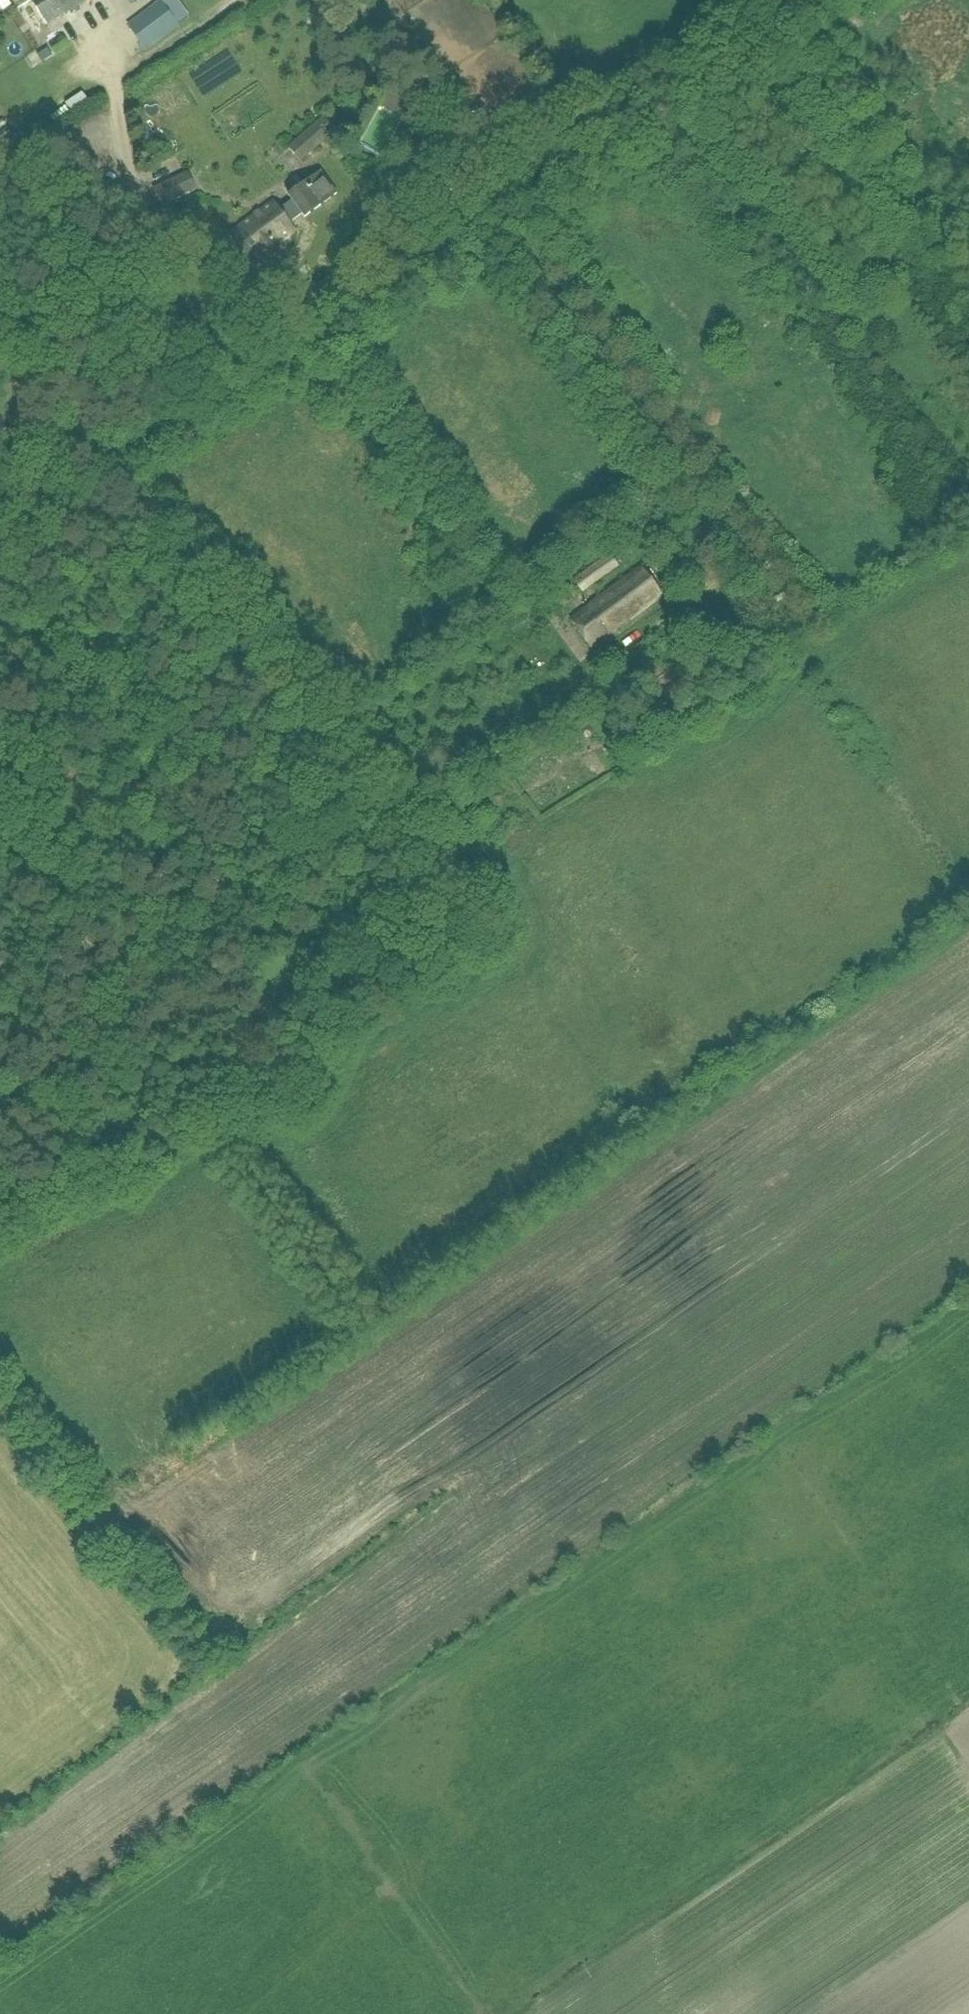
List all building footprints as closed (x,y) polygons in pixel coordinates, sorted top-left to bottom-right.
[(47,25),(87,0),(31,0),(47,25)] [(164,7),(178,25),(188,17),(176,0),(175,0),(164,7)] [(179,26),(178,25),(164,7),(160,3),(129,26),(146,49),(179,26)] [(101,21),(105,35),(118,31),(114,17),(101,21)] [(69,48),(62,38),(49,47),(56,56),(69,48)] [(70,88),(79,99),(91,89),(82,78),(70,88)] [(63,120),(71,115),(80,128),(94,118),(81,98),(58,113),(63,120)] [(288,148),(300,162),(337,131),(323,117),(288,148)] [(292,201),(278,212),(273,204),(230,235),(250,262),(292,231),(288,225),(302,215),(305,218),(338,193),(321,171),(288,196),(292,201)] [(188,174),(153,190),(161,206),(195,190),(188,174)] [(584,593),(619,567),(609,555),(574,581),(584,593)] [(592,647),(661,594),(641,568),(572,621),(592,647)]
